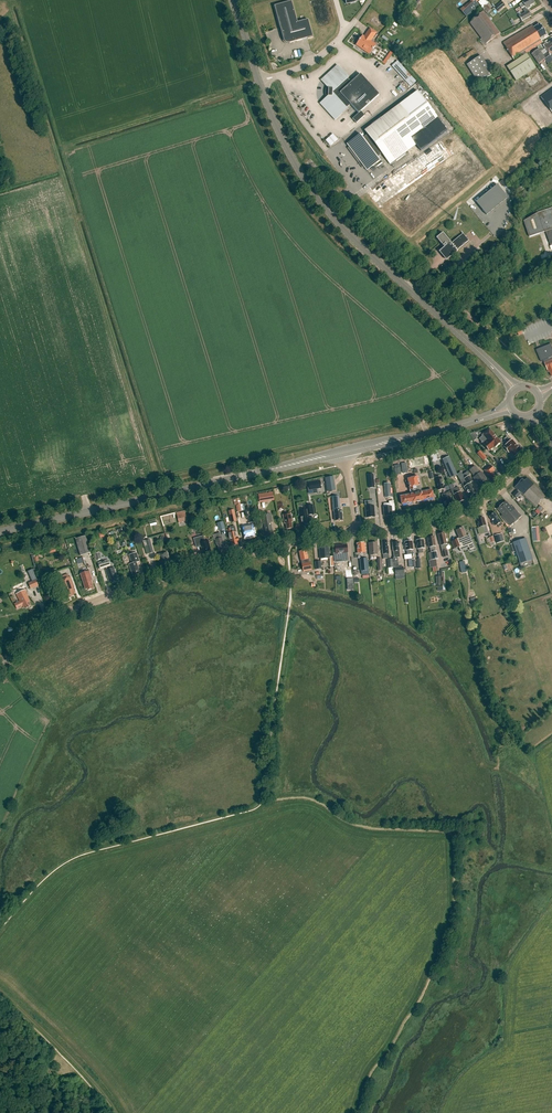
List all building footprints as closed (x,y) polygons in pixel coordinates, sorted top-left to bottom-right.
[(524,14),(519,16),(522,21),(530,16),(528,11),(527,12),(526,9),(531,7),(530,6),(534,3),(532,0),(526,0),(522,2),(523,3),(519,5),(524,14)] [(291,1),(274,6),(280,28),(281,27),(285,43),(296,40),(296,41),(313,37),(308,20),(297,23),(291,1)] [(498,11),(505,6),(502,2),(495,8),(498,11)] [(486,14),(491,10),(486,5),(482,9),(486,14)] [(346,15),(351,19),(358,12),(352,7),(346,15)] [(483,46),(499,34),(483,12),(473,19),(470,23),(482,39),(480,40),(481,41),(480,42),(483,46)] [(527,28),(503,43),(514,60),(542,42),(540,39),(546,35),(539,24),(533,28),(532,26),(528,29),(527,28)] [(366,34),(367,35),(365,37),(362,35),(356,45),(369,54),(376,45),(368,39),(369,37),(372,39),(376,33),(370,28),(366,34)] [(547,44),(546,43),(543,45),(546,50),(541,53),(538,49),(531,54),(538,64),(546,59),(545,59),(550,55),(550,56),(551,54),(551,40),(547,44)] [(385,65),(393,53),(391,51),(382,62),(385,65)] [(526,54),(506,67),(515,81),(535,68),(526,54)] [(467,65),(479,84),(493,75),(481,56),(467,65)] [(416,81),(399,63),(393,68),(410,87),(416,81)] [(350,105),(358,114),(352,119),(356,123),(364,116),(361,111),(379,95),(360,74),(351,82),(348,79),(349,78),(345,73),(337,65),(321,80),(324,84),(324,85),(328,89),(328,91),(327,91),(327,94),(328,94),(328,96),(324,100),(320,104),(335,120),(343,113),(347,109),(346,108),(350,105)] [(541,97),(551,113),(551,89),(541,97)] [(367,134),(363,138),(360,134),(347,144),(367,171),(380,161),(377,157),(382,154),(390,165),(416,145),(421,151),(447,131),(417,91),(364,131),(367,134)] [(326,140),(331,146),(339,139),(333,133),(326,140)] [(520,184),(513,189),(517,196),(525,191),(520,184)] [(486,215),(508,198),(497,185),(476,202),(486,215)] [(538,214),(524,222),(529,237),(546,232),(551,246),(551,209),(538,214)] [(462,234),(451,243),(450,243),(451,242),(450,242),(450,243),(443,235),(438,239),(443,245),(442,246),(444,247),(440,251),(447,260),(458,251),(457,251),(457,250),(463,245),(461,243),(463,242),(464,244),(468,241),(461,232),(462,234)] [(536,350),(541,362),(544,361),(545,363),(547,370),(549,370),(551,377),(551,358),(551,348),(550,344),(536,350)] [(483,436),(479,439),(482,442),(481,442),(484,445),(489,450),(494,447),(501,442),(490,429),(483,434),(482,435),(483,436)] [(472,433),(469,436),(474,442),(477,439),(472,433)] [(504,439),(508,443),(504,446),(506,448),(506,451),(507,452),(509,452),(510,451),(515,456),(521,450),(512,440),(511,440),(508,436),(504,439)] [(487,458),(480,450),(477,454),(483,461),(487,458)] [(442,459),(451,478),(457,475),(449,456),(442,459)] [(469,470),(474,476),(473,477),(482,488),(489,482),(481,471),(480,472),(475,466),(469,470)] [(493,472),(494,471),(490,466),(485,470),(492,479),(496,476),(493,472)] [(460,481),(466,492),(468,496),(469,495),(470,496),(476,492),(470,483),(473,481),(469,475),(464,478),(460,481)] [(407,478),(411,494),(400,496),(402,504),(413,502),(423,500),(434,498),(432,489),(421,492),(418,476),(407,478)] [(435,477),(438,491),(444,489),(441,476),(435,477)] [(336,490),(334,477),(325,478),(327,492),(336,490)] [(522,480),(515,487),(535,507),(546,496),(527,478),(523,481),(522,480)] [(321,488),(320,481),(308,483),(310,490),(321,488)] [(461,491),(460,489),(459,487),(451,490),(453,495),(454,494),(458,503),(464,500),(461,491)] [(260,503),(269,501),(267,493),(258,494),(260,503)] [(445,502),(444,502),(445,505),(446,505),(447,508),(453,505),(450,496),(447,497),(445,493),(442,495),(444,498),(443,499),(445,502)] [(343,520),(342,510),(340,511),(340,507),(340,504),(339,496),(332,497),(333,512),(334,512),(335,521),(343,520)] [(503,515),(502,516),(504,519),(510,526),(522,516),(513,506),(512,508),(506,501),(497,509),(503,515)] [(389,503),(385,504),(385,507),(383,507),(384,517),(393,516),(392,506),(390,506),(389,503)] [(300,517),(301,517),(303,526),(310,525),(308,515),(314,514),(312,505),(305,506),(305,510),(299,511),(300,517)] [(365,507),(366,518),(375,517),(374,506),(365,507)] [(178,520),(186,518),(184,511),(176,513),(178,520)] [(489,516),(494,522),(493,523),(494,525),(495,525),(496,525),(497,524),(499,527),(503,524),(501,522),(495,512),(489,516)] [(266,536),(273,534),(272,529),(273,528),(272,525),(271,525),(271,521),(273,521),(272,513),(270,514),(269,513),(263,514),(266,536)] [(291,513),(283,514),(285,522),(286,522),(287,528),(292,527),(291,521),(293,521),(291,513)] [(479,518),(477,518),(478,519),(476,519),(479,527),(482,526),(484,533),(488,532),(483,517),(480,518),(479,518)] [(216,532),(223,530),(221,521),(216,522),(217,525),(214,526),(216,532)] [(242,523),(243,529),(244,537),(254,535),(253,528),(252,524),(247,524),(246,521),(244,522),(244,523),(242,523)] [(539,526),(532,527),(533,542),(540,541),(539,526)] [(460,539),(457,540),(452,542),(455,549),(465,545),(462,538),(467,536),(463,527),(456,530),(460,539)] [(230,538),(231,545),(238,544),(238,541),(239,540),(238,536),(237,537),(236,531),(231,532),(231,528),(227,528),(229,538),(230,538)] [(446,544),(447,543),(446,538),(446,539),(444,532),(439,534),(440,538),(439,538),(441,545),(442,550),(444,557),(449,556),(446,544)] [(204,534),(194,537),(196,545),(201,544),(203,551),(204,554),(211,552),(210,548),(211,548),(209,540),(206,541),(204,534)] [(76,538),(81,555),(91,552),(86,535),(76,538)] [(427,538),(428,543),(429,547),(430,552),(432,560),(438,558),(437,551),(435,551),(434,546),(436,545),(434,536),(427,538)] [(487,544),(490,543),(490,546),(495,545),(494,542),(493,536),(489,537),(489,538),(486,539),(487,544)] [(224,548),(223,543),(224,543),(222,537),(215,539),(217,545),(218,545),(219,550),(224,548)] [(420,539),(416,540),(417,549),(418,548),(419,553),(423,553),(423,548),(424,548),(423,539),(422,539),(422,538),(420,539)] [(526,539),(513,543),(519,560),(515,561),(516,565),(520,563),(520,564),(533,560),(526,539)] [(408,540),(408,541),(404,541),(405,550),(406,550),(407,554),(411,554),(411,550),(413,549),(412,540),(410,541),(410,540),(408,540)] [(364,542),(356,543),(358,553),(366,552),(364,542)] [(377,542),(368,543),(369,555),(378,554),(377,542)] [(341,558),(340,553),(344,553),(344,557),(348,557),(347,553),(348,552),(347,544),(335,546),(336,553),(337,553),(337,558),(341,558)] [(327,546),(319,547),(320,559),(329,558),(330,567),(333,566),(332,556),(328,557),(327,546)] [(306,550),(300,551),(304,572),(312,570),(310,562),(309,559),(307,559),(306,550)] [(168,558),(169,557),(167,551),(157,554),(159,560),(160,560),(162,566),(170,564),(168,558)] [(139,561),(136,552),(129,554),(132,563),(129,564),(133,576),(139,574),(139,572),(140,572),(136,562),(139,561)] [(368,571),(367,559),(360,560),(361,572),(368,571)] [(110,566),(108,560),(99,563),(100,569),(106,567),(107,569),(105,569),(109,581),(111,581),(112,582),(116,581),(116,579),(118,579),(114,567),(110,568),(110,566)] [(395,576),(396,580),(404,579),(404,575),(403,567),(394,568),(395,576)] [(90,570),(81,573),(85,588),(88,588),(88,589),(94,587),(92,579),(90,570)] [(73,588),(74,587),(71,577),(69,577),(67,574),(61,576),(60,573),(56,574),(58,581),(62,594),(65,593),(67,597),(74,594),(74,593),(75,592),(73,588)] [(50,587),(57,584),(54,575),(51,576),(53,580),(48,582),(50,587)] [(30,588),(38,585),(36,580),(28,584),(30,588)] [(27,594),(28,593),(25,589),(16,593),(20,601),(14,604),(16,610),(22,607),(23,608),(25,606),(26,608),(30,606),(28,602),(29,601),(27,597),(28,597),(27,594)]
